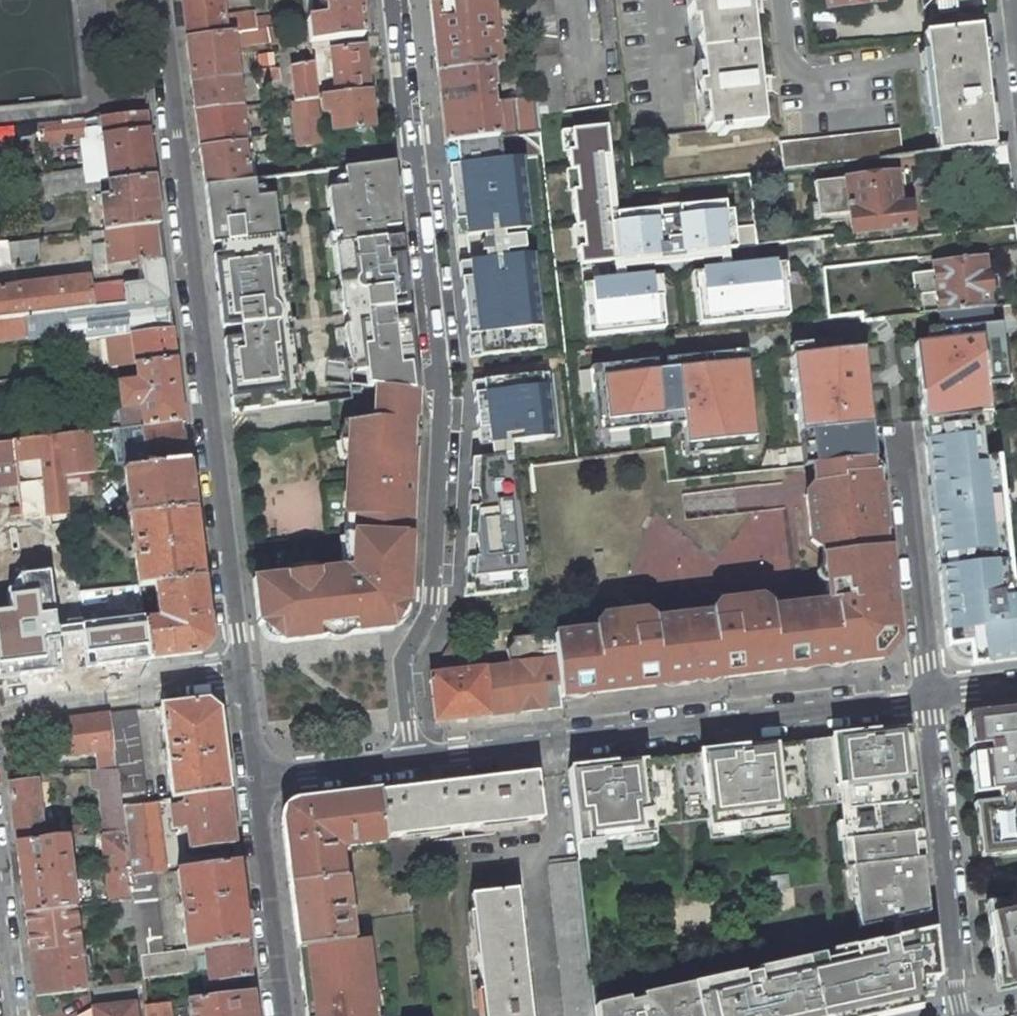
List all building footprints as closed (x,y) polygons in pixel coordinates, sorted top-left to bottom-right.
[(185,37),(268,27),(276,26),(274,16),(255,18),(254,12),(223,16),(221,0),(181,0),(185,37)] [(359,0),(322,0),(322,1),(326,5),(328,5),(329,15),(326,18),(306,20),(309,42),(333,40),(363,36),(359,0)] [(429,4),(437,74),(489,68),(497,68),(495,48),(490,0),(467,0),(429,4)] [(535,98),(537,115),(548,113),(564,110),(551,0),(524,0),(535,98)] [(603,43),(618,41),(613,0),(598,0),(603,43)] [(762,124),(759,90),(757,78),(750,13),(748,0),(692,0),(692,6),(687,6),(688,20),(694,20),(701,84),(696,84),(697,99),(703,98),(706,130),(762,124)] [(748,0),(750,13),(760,12),(759,0),(749,0),(748,0)] [(880,0),(826,0),(828,11),(880,5),(880,0)] [(922,9),(936,7),(936,13),(956,11),(956,9),(955,0),(921,0),(922,9)] [(956,9),(976,6),(991,4),(991,0),(955,0),(956,9)] [(288,40),(285,25),(276,26),(268,27),(269,37),(270,43),(288,40)] [(269,37),(268,27),(185,37),(189,74),(235,68),(232,46),(258,41),(269,37)] [(993,146),(979,28),(923,34),(937,153),(978,148),(993,146)] [(322,95),(369,91),(364,46),(334,49),(333,40),(309,42),(311,63),(316,96),(322,95)] [(508,46),(495,48),(497,68),(510,66),(508,46)] [(275,69),(273,54),(256,56),(258,71),(275,69)] [(290,66),(294,101),(316,98),(316,96),(311,63),(290,66)] [(235,68),(189,74),(194,111),(239,105),(235,68)] [(489,68),(437,74),(444,143),(487,138),(539,132),(537,115),(535,98),(491,103),(489,89),(492,89),(489,68)] [(258,71),(260,83),(278,80),(277,69),(275,69),(258,71)] [(622,76),(607,78),(610,103),(613,130),(628,128),(622,76)] [(767,77),(757,78),(759,90),(769,89),(767,77)] [(373,126),(369,91),(322,95),(324,112),(332,111),(334,131),(373,126)] [(318,112),(324,112),(322,95),(316,96),(316,98),(318,112)] [(318,112),(316,98),(294,101),(292,101),(295,119),(304,118),(318,116),(318,112)] [(248,180),(239,105),(194,111),(203,185),(248,180)] [(104,231),(158,225),(145,112),(90,118),(91,130),(101,129),(102,139),(108,185),(110,197),(101,198),(104,231)] [(314,131),(320,130),(318,116),(304,118),(308,146),(315,145),(314,131)] [(84,119),(56,122),(58,140),(86,138),(84,119)] [(573,261),(613,256),(609,211),(602,159),(610,156),(604,124),(557,131),(573,261)] [(780,144),(783,170),(903,157),(900,130),(780,144)] [(102,139),(91,140),(95,175),(97,187),(108,185),(102,139)] [(391,142),(354,146),(356,166),(393,161),(391,142)] [(1010,162),(1008,144),(993,146),(978,148),(980,166),(1010,162)] [(453,217),(456,237),(528,228),(522,157),(447,165),(453,217)] [(356,166),(343,168),(346,186),(327,188),(339,289),(405,280),(402,246),(384,248),(382,227),(399,225),(393,161),(356,166)] [(817,218),(849,215),(851,234),(910,227),(908,205),(899,206),(895,174),(813,183),(817,218)] [(84,189),(97,187),(95,175),(65,179),(67,191),(84,189)] [(39,196),(67,191),(65,179),(36,184),(36,188),(23,190),(26,203),(39,201),(39,196)] [(248,180),(203,185),(210,243),(277,236),(272,194),(255,197),(253,179),(248,180)] [(666,205),(672,255),(722,249),(720,219),(716,202),(666,205)] [(613,256),(614,262),(665,255),(659,205),(609,211),(613,256)] [(722,240),(730,239),(727,218),(720,219),(722,240)] [(88,278),(28,285),(32,315),(168,299),(158,225),(104,231),(91,233),(80,234),(80,240),(105,236),(106,243),(93,245),(96,265),(140,259),(143,280),(89,286),(88,278)] [(826,247),(837,246),(836,235),(831,236),(825,237),(826,247)] [(277,236),(210,243),(219,305),(285,296),(277,236)] [(0,243),(0,266),(38,262),(35,239),(0,243)] [(532,258),(459,263),(460,278),(469,334),(538,326),(532,258)] [(984,260),(932,265),(933,273),(912,276),(915,295),(935,292),(937,312),(989,307),(987,289),(987,280),(984,260)] [(690,272),(695,323),(786,314),(781,263),(690,272)] [(578,281),(583,337),(665,330),(660,274),(578,281)] [(994,279),(987,280),(987,289),(995,288),(994,279)] [(405,280),(339,289),(350,382),(375,385),(417,390),(405,280)] [(28,285),(17,287),(21,316),(32,315),(28,285)] [(0,289),(0,319),(21,316),(17,287),(0,289)] [(285,296),(219,305),(231,411),(298,402),(285,296)] [(43,336),(43,338),(71,334),(72,341),(107,337),(171,329),(168,299),(32,315),(21,316),(0,319),(0,341),(43,336)] [(110,367),(134,364),(174,359),(171,329),(107,337),(110,367)] [(788,353),(795,431),(865,424),(858,347),(788,353)] [(142,426),(182,421),(174,359),(134,364),(136,381),(117,383),(120,408),(140,405),(142,426)] [(683,441),(751,434),(743,359),(675,366),(680,408),(683,441)] [(656,411),(680,408),(675,366),(651,369),(656,411)] [(601,418),(656,411),(651,369),(596,375),(601,418)] [(480,427),(487,454),(504,453),(502,441),(551,441),(544,384),(531,384),(477,391),(480,427)] [(251,581),(257,626),(280,644),(327,639),(391,631),(406,604),(411,508),(408,508),(410,478),(412,477),(417,390),(375,385),(373,418),(349,424),(344,518),(354,518),(351,568),(315,573),(316,575),(286,579),(285,577),(251,581)] [(120,408),(123,428),(142,426),(140,405),(120,408)] [(971,666),(1016,660),(1016,584),(1008,585),(1007,577),(998,578),(997,564),(1006,563),(995,458),(984,459),(979,413),(977,413),(964,415),(938,418),(922,419),(922,421),(947,647),(953,647),(955,652),(959,657),(965,659),(970,660),(971,666)] [(123,428),(120,428),(125,468),(187,461),(182,421),(142,426),(123,428)] [(90,424),(90,432),(106,430),(105,422),(90,424)] [(120,428),(111,430),(117,469),(123,468),(125,468),(120,428)] [(90,432),(58,436),(63,475),(89,472),(117,469),(111,430),(106,430),(90,432)] [(58,436),(12,441),(17,481),(42,478),(46,513),(51,513),(52,522),(69,521),(66,497),(63,475),(58,436)] [(0,443),(0,487),(18,484),(17,481),(12,441),(0,443)] [(486,516),(483,500),(499,499),(506,555),(466,559),(463,579),(518,573),(504,453),(487,454),(472,459),(470,515),(486,516)] [(853,459),(813,464),(815,483),(806,494),(811,540),(822,548),(827,600),(825,604),(771,610),(771,608),(760,599),(719,604),(710,615),(653,622),(643,613),(619,616),(602,618),(593,629),(594,632),(552,636),(559,696),(593,691),(593,694),(655,687),(655,684),(724,676),(724,678),(786,671),(786,668),(852,660),(852,663),(877,660),(896,637),(889,576),(887,576),(883,533),(885,533),(881,486),(878,486),(875,457),(853,459)] [(123,516),(129,515),(193,508),(187,461),(125,468),(123,468),(129,509),(123,510),(123,516)] [(92,494),(89,472),(63,475),(66,497),(92,494)] [(466,559),(506,555),(499,499),(483,500),(486,516),(470,515),(466,559)] [(201,578),(193,508),(129,515),(134,550),(128,551),(128,557),(134,556),(138,585),(154,583),(201,578)] [(998,578),(1007,577),(1006,563),(997,564),(998,578)] [(52,568),(20,572),(10,586),(13,611),(0,612),(0,678),(64,670),(52,568)] [(193,655),(208,635),(201,578),(154,583),(157,614),(152,615),(152,621),(142,622),(146,660),(193,655)] [(146,660),(142,622),(83,629),(88,667),(146,660)] [(508,665),(429,675),(434,723),(471,719),(560,708),(559,696),(552,636),(541,637),(541,634),(513,638),(513,642),(507,650),(508,665)] [(198,702),(159,707),(170,799),(183,798),(227,792),(218,718),(198,702)] [(964,716),(965,721),(968,746),(968,747),(969,747),(970,755),(969,756),(973,794),(997,791),(998,800),(974,803),(978,836),(986,836),(988,856),(1016,853),(1016,709),(964,716)] [(134,710),(109,713),(113,750),(115,769),(118,793),(146,790),(134,710)] [(113,750),(109,713),(61,719),(65,756),(99,752),(113,750)] [(644,761),(567,770),(574,832),(604,829),(605,840),(652,835),(651,827),(649,809),(704,803),(713,802),(717,828),(738,826),(737,818),(749,816),(750,824),(776,821),(773,795),(782,794),(842,787),(844,804),(848,841),(841,841),(845,869),(858,867),(860,884),(853,884),(858,929),(889,922),(897,920),(917,916),(914,889),(925,888),(915,799),(906,800),(906,795),(904,779),(912,778),(907,729),(830,739),(831,746),(776,752),(775,745),(699,754),(700,760),(645,767),(644,761)] [(830,739),(775,745),(776,752),(831,746),(830,739)] [(115,769),(113,750),(99,752),(101,769),(115,769)] [(699,754),(644,761),(645,767),(700,760),(699,754)] [(101,769),(90,769),(92,788),(100,787),(105,833),(123,831),(120,806),(118,793),(115,769),(101,769)] [(536,773),(379,792),(385,838),(541,819),(536,773)] [(912,778),(904,779),(906,795),(914,794),(912,778)] [(35,782),(8,785),(15,844),(65,838),(80,836),(79,827),(60,829),(60,823),(40,825),(35,782)] [(842,787),(782,794),(784,811),(844,804),(842,787)] [(234,845),(227,792),(183,798),(184,807),(186,828),(189,850),(234,845)] [(385,838),(379,792),(296,803),(281,822),(288,883),(341,877),(337,849),(385,842),(385,838)] [(782,794),(773,795),(776,821),(785,820),(784,811),(782,794)] [(151,873),(164,871),(155,801),(120,806),(123,831),(129,876),(151,873)] [(707,821),(708,829),(717,828),(713,802),(704,803),(707,821)] [(704,803),(649,809),(651,827),(702,821),(707,821),(704,803)] [(173,829),(186,828),(184,807),(170,808),(173,829)] [(737,818),(738,826),(750,824),(749,816),(737,818)] [(604,829),(574,832),(575,844),(605,840),(604,829)] [(105,833),(102,834),(110,903),(113,902),(132,900),(129,876),(123,831),(105,833)] [(986,836),(978,836),(980,857),(988,856),(986,836)] [(24,913),(74,907),(65,838),(15,844),(24,913)] [(203,948),(246,943),(236,863),(176,870),(186,950),(194,949),(203,948)] [(566,1015),(595,1015),(593,1007),(577,863),(548,865),(566,1015)] [(151,873),(129,876),(132,900),(135,926),(139,956),(161,953),(151,873)] [(341,877),(288,883),(296,949),(351,942),(343,877),(341,877)] [(925,888),(914,889),(917,916),(928,914),(925,888)] [(515,891),(469,896),(483,1015),(529,1015),(515,891)] [(135,926),(132,900),(113,902),(117,928),(135,926)] [(74,907),(24,913),(35,996),(85,990),(84,985),(74,907)] [(987,916),(993,973),(994,979),(1010,976),(1012,987),(1016,986),(1016,910),(987,916)] [(897,920),(889,922),(891,942),(899,940),(897,920)] [(593,1007),(595,1015),(853,1015),(872,1012),(873,1015),(881,1015),(917,1008),(915,1001),(918,1000),(917,981),(935,980),(930,934),(899,940),(891,942),(860,949),(852,951),(853,956),(823,963),(821,956),(754,971),(755,976),(742,979),(741,974),(640,996),(641,1001),(627,1004),(626,999),(593,1007)] [(296,949),(303,1001),(305,1015),(370,1015),(370,1010),(373,1010),(365,940),(362,940),(351,942),(296,949)] [(250,975),(246,943),(203,948),(206,970),(208,981),(250,975)] [(196,971),(206,970),(203,948),(194,949),(196,971)] [(141,978),(196,971),(194,949),(186,950),(161,953),(139,956),(141,978)] [(622,981),(619,967),(605,970),(608,984),(622,981)] [(110,971),(112,987),(125,985),(123,969),(110,971)] [(1010,976),(994,979),(1007,988),(1012,987),(1010,976)] [(132,984),(125,985),(112,987),(98,988),(94,989),(96,1008),(91,1009),(92,1015),(136,1015),(132,984)] [(188,999),(190,1015),(255,1015),(252,991),(188,999)] [(146,1015),(169,1015),(167,1002),(145,1005),(146,1015)]
